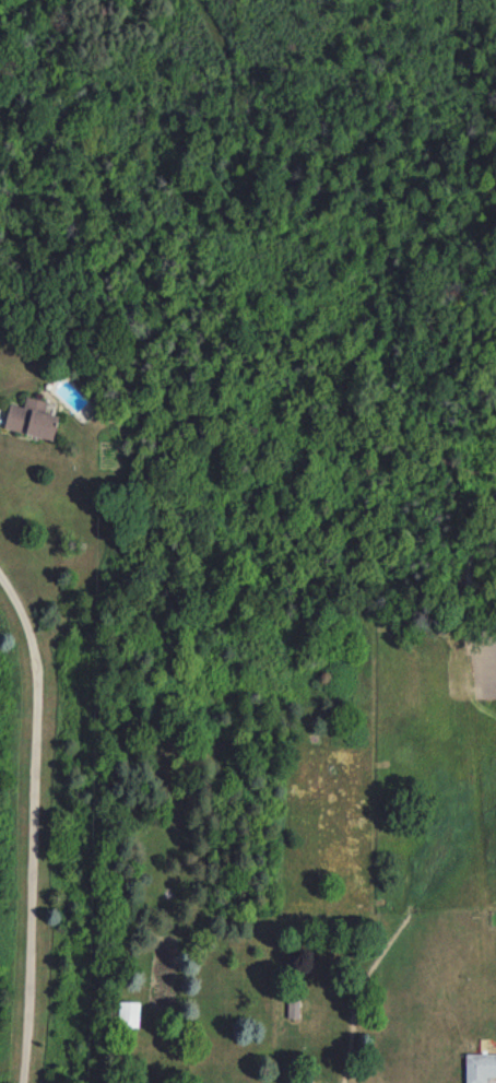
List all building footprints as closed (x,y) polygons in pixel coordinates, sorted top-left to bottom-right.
[(47,401),(26,396),(24,407),(10,403),(4,428),(53,439),(59,416),(44,412),(47,401)] [(287,1018),(299,1018),(299,999),(288,999),(287,1018)] [(119,1026),(138,1027),(139,1002),(120,1001),(119,1026)] [(486,1078),(495,1078),(495,1053),(466,1053),(466,1082),(486,1082),(486,1078)]
